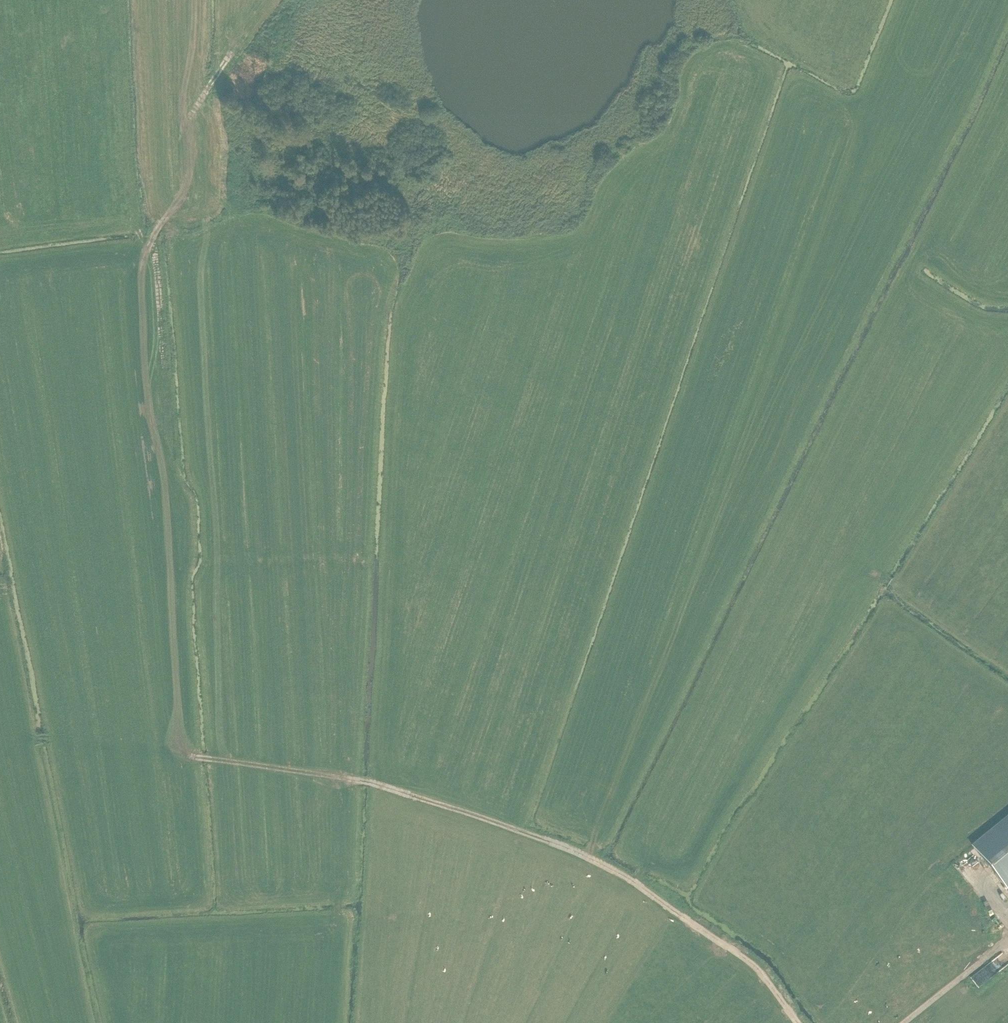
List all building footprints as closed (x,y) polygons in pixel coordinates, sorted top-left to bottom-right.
[(972,847),(1007,890),(1007,818),(972,847)]
